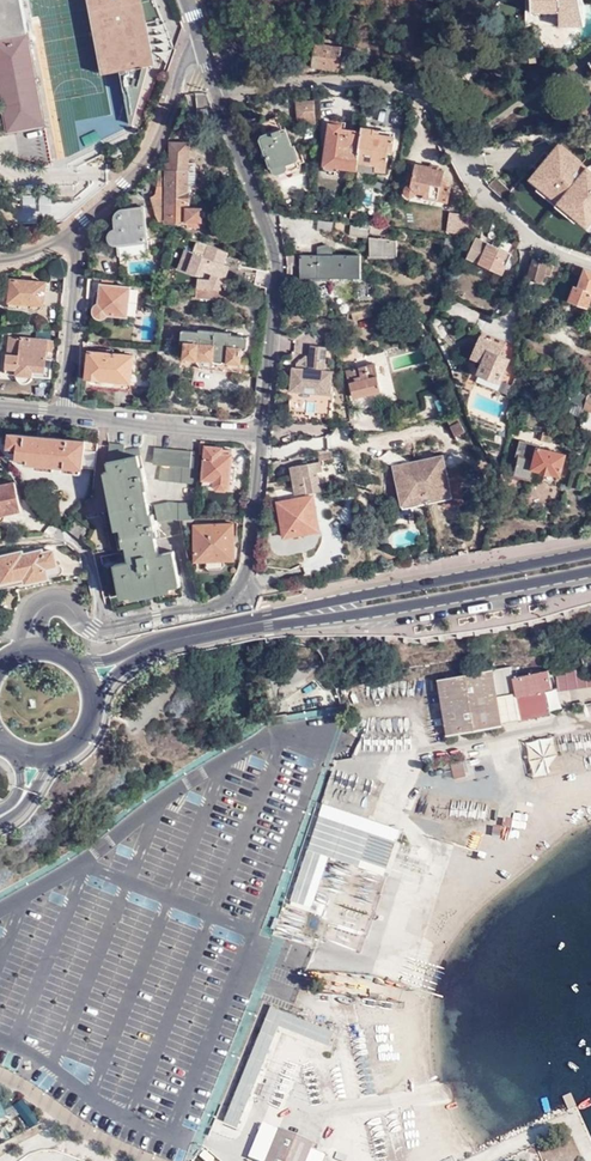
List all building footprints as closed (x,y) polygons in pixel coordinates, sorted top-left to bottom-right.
[(28,29),(22,0),(0,0),(0,35),(28,29)] [(125,94),(141,91),(150,63),(155,62),(147,21),(162,18),(155,0),(90,0),(103,71),(120,68),(125,94)] [(532,22),(560,22),(560,0),(532,0),(532,22)] [(30,40),(28,29),(0,35),(0,45),(30,40)] [(9,130),(16,129),(21,157),(52,164),(30,40),(0,45),(0,65),(3,84),(1,84),(9,130)] [(342,46),(316,42),(312,64),(338,69),(342,46)] [(141,91),(125,94),(130,121),(133,121),(141,91)] [(208,111),(215,110),(208,92),(195,92),(197,126),(213,125),(208,111)] [(306,123),(316,123),(315,100),(297,101),(298,118),(305,118),(306,123)] [(580,111),(585,119),(590,115),(590,103),(580,111)] [(281,128),(276,116),(258,123),(262,135),(262,137),(261,138),(264,146),(259,148),(265,166),(271,164),(273,172),(276,173),(288,169),(289,167),(293,170),(300,167),(302,162),(306,160),(301,146),(298,147),(297,143),(294,145),(287,126),(281,128)] [(324,166),(358,169),(362,129),(345,127),(345,120),(330,118),(324,166)] [(396,128),(363,124),(362,129),(358,169),(375,172),(375,169),(387,171),(390,151),(394,151),(396,128)] [(86,145),(97,140),(93,132),(82,137),(86,145)] [(187,182),(188,161),(189,141),(171,141),(170,160),(167,161),(165,218),(186,219),(186,224),(199,225),(199,220),(201,219),(201,207),(186,206),(187,201),(188,201),(189,189),(187,189),(187,182)] [(554,203),(588,166),(559,142),(549,155),(537,169),(530,178),(540,186),(537,189),(554,203)] [(544,151),(533,165),(537,169),(549,155),(544,151)] [(434,167),(434,165),(416,162),(413,178),(408,180),(404,183),(401,188),(402,193),(405,198),(409,201),(424,203),(425,197),(448,200),(451,184),(443,183),(445,168),(434,167)] [(588,166),(554,203),(575,221),(578,218),(587,226),(590,221),(590,169),(588,166)] [(148,240),(144,205),(121,207),(117,209),(116,211),(115,213),(116,229),(112,231),(110,233),(110,238),(112,241),(115,243),(118,244),(120,254),(135,252),(136,255),(146,254),(145,240),(148,240)] [(483,207),(473,205),(472,214),(471,219),(470,222),(481,224),(483,207)] [(460,232),(461,225),(464,213),(449,211),(446,230),(460,232)] [(461,225),(466,226),(468,219),(471,219),(472,214),(464,213),(461,225)] [(349,233),(367,235),(368,224),(351,222),(351,221),(349,233)] [(480,231),(481,224),(470,222),(470,227),(470,229),(480,231)] [(370,255),(397,254),(396,239),(369,236),(370,255)] [(467,258),(503,274),(512,253),(476,237),(467,258)] [(205,254),(190,249),(187,257),(183,256),(179,266),(200,273),(202,268),(212,271),(219,274),(224,261),(228,251),(209,244),(205,254)] [(359,253),(300,253),(301,275),(311,275),(311,298),(325,295),(327,293),(331,275),(359,275),(359,253)] [(548,259),(534,255),(529,275),(542,279),(545,271),(549,272),(552,266),(546,265),(548,259)] [(229,263),(224,261),(219,274),(212,271),(210,279),(198,277),(197,286),(220,288),(229,263)] [(257,272),(240,268),(238,279),(255,283),(257,272)] [(585,268),(578,287),(575,285),(571,297),(589,303),(590,298),(590,270),(585,268)] [(43,305),(46,281),(10,277),(9,284),(13,284),(12,291),(8,290),(7,304),(31,307),(33,305),(36,308),(38,309),(40,309),(43,307),(43,305)] [(126,314),(128,301),(129,286),(102,283),(102,280),(94,280),(93,289),(97,289),(95,311),(97,311),(97,314),(100,316),(102,318),(105,317),(108,316),(109,314),(110,312),(126,314)] [(239,290),(220,288),(197,286),(194,286),(194,295),(238,299),(239,290)] [(135,301),(128,301),(126,314),(134,314),(135,301)] [(371,314),(369,306),(350,311),(352,319),(371,314)] [(232,332),(231,330),(199,327),(199,329),(183,328),(181,341),(187,342),(185,361),(200,362),(199,368),(224,370),(224,365),(240,366),(242,347),(247,347),(248,334),(232,332)] [(477,369),(500,379),(509,358),(499,354),(503,345),(479,334),(470,355),(481,360),(477,369)] [(53,349),(53,340),(8,336),(5,373),(15,374),(16,379),(19,382),(24,384),(27,383),(31,381),(33,375),(50,376),(51,358),(46,358),(47,349),(53,349)] [(359,354),(354,338),(344,341),(346,347),(341,348),(344,358),(359,354)] [(326,343),(310,342),(308,366),(291,365),(288,409),(330,413),(332,391),(330,390),(332,368),(324,368),(326,343)] [(130,387),(134,352),(89,348),(89,356),(85,355),(84,363),(88,363),(86,383),(130,387)] [(382,388),(374,362),(347,369),(354,395),(382,388)] [(583,393),(577,392),(574,402),(590,408),(590,395),(583,393)] [(466,431),(461,421),(451,426),(455,435),(466,431)] [(95,467),(98,441),(11,432),(10,445),(19,446),(18,456),(27,457),(27,460),(95,467)] [(309,447),(327,447),(327,438),(309,438),(309,447)] [(538,446),(539,443),(520,438),(517,454),(510,453),(506,472),(531,477),(534,466),(561,471),(565,451),(538,446)] [(182,516),(194,516),(195,501),(178,501),(172,499),(156,503),(159,518),(154,519),(138,445),(125,448),(125,442),(118,441),(111,443),(109,460),(108,460),(106,479),(108,489),(119,539),(120,545),(126,544),(129,559),(114,562),(121,593),(149,587),(180,581),(173,550),(158,553),(155,538),(185,532),(182,516)] [(197,482),(199,449),(153,445),(152,461),(159,462),(158,478),(197,482)] [(222,446),(207,445),(204,483),(229,485),(232,449),(222,448),(222,446)] [(333,455),(331,450),(318,452),(319,458),(333,455)] [(452,497),(443,454),(393,464),(402,507),(452,497)] [(320,487),(320,485),(318,474),(311,475),(310,473),(321,471),(319,461),(292,465),(293,476),(296,492),(320,487)] [(15,482),(0,485),(0,516),(23,510),(15,482)] [(312,494),(278,499),(284,534),(319,528),(312,494)] [(75,519),(67,528),(79,537),(86,528),(75,519)] [(234,558),(233,523),(194,523),(195,559),(197,559),(197,569),(201,568),(201,563),(207,563),(206,559),(234,558)] [(21,551),(0,555),(0,577),(1,582),(25,576),(26,580),(47,575),(45,566),(55,563),(51,548),(41,550),(41,548),(22,553),(21,551)] [(201,576),(191,578),(195,601),(205,599),(201,576)] [(518,693),(516,684),(508,685),(503,661),(491,663),(491,667),(436,677),(447,733),(500,723),(500,720),(495,692),(506,691),(507,702),(517,700),(520,717),(548,712),(543,688),(518,693)] [(507,678),(508,685),(516,684),(518,693),(543,688),(550,687),(546,670),(507,678)] [(495,692),(500,720),(520,717),(517,700),(507,702),(506,691),(495,692)] [(551,737),(526,739),(529,775),(553,773),(551,737)] [(453,778),(467,773),(462,758),(448,763),(453,778)] [(405,830),(324,802),(290,903),(312,911),(330,857),(389,877),(405,830)] [(491,825),(491,835),(500,836),(501,826),(491,825)] [(469,845),(479,848),(483,834),(472,831),(469,845)] [(328,1043),(334,1030),(271,1004),(223,1121),(238,1127),(280,1024),(328,1043)] [(279,1077),(268,1101),(278,1106),(290,1082),(279,1077)] [(11,1113),(16,1110),(12,1103),(5,1107),(7,1111),(9,1110),(11,1113)] [(280,1129),(273,1147),(268,1160),(306,1160),(311,1148),(313,1143),(280,1129)] [(254,1139),(247,1156),(258,1160),(262,1160),(269,1146),(254,1139)] [(311,1148),(306,1160),(323,1160),(326,1154),(311,1148)]
